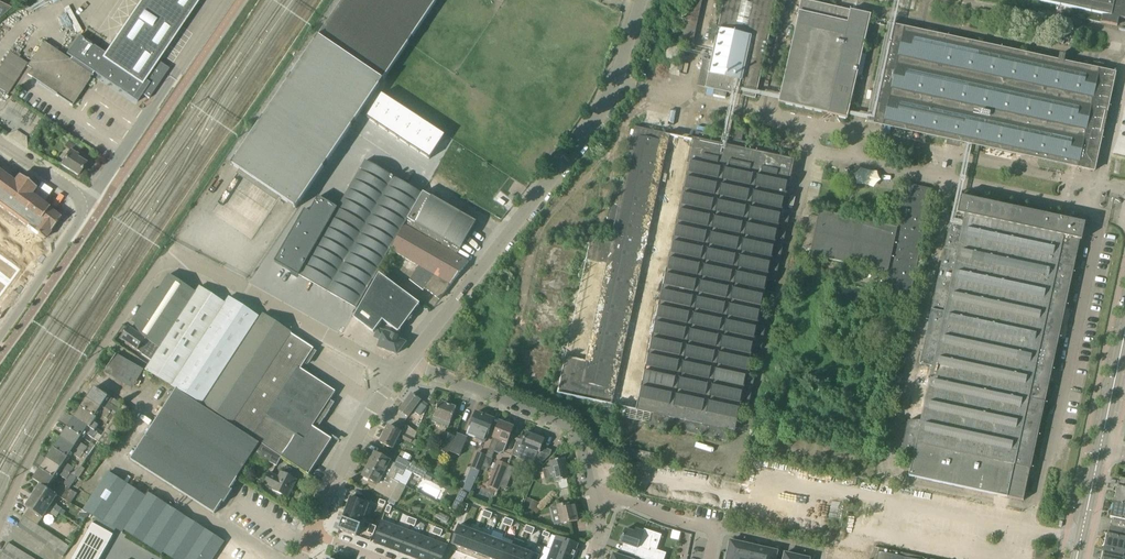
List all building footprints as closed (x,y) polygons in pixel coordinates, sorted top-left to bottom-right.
[(169,69),(158,61),(199,0),(142,0),(106,54),(79,36),(66,54),(72,58),(71,60),(44,42),(27,66),(31,69),(28,75),(57,94),(56,95),(72,106),(91,79),(90,78),(92,75),(93,76),(93,75),(94,73),(138,102),(139,100),(138,99),(142,94),(149,99),(169,69)] [(319,36),(232,165),(296,208),(384,80),(438,0),(343,0),(319,36)] [(679,39),(694,42),(703,0),(688,0),(679,39)] [(756,98),(756,97),(755,97),(776,0),(725,0),(712,62),(705,60),(699,85),(707,86),(706,87),(756,98)] [(812,109),(828,113),(827,114),(848,118),(871,15),(871,16),(871,15),(851,10),(850,11),(837,8),(812,3),(812,2),(802,0),(798,15),(799,16),(780,102),(812,109)] [(1079,10),(1078,18),(1117,26),(1118,24),(1123,25),(1124,19),(1124,20),(1124,0),(1034,0),(1079,10)] [(12,8),(0,2),(0,19),(12,8)] [(984,22),(987,10),(981,9),(978,21),(984,22)] [(998,19),(1000,13),(988,11),(987,17),(998,19)] [(1058,61),(889,25),(868,122),(970,144),(968,152),(976,154),(977,146),(1094,171),(1115,73),(1103,70),(1104,64),(1094,62),(1092,68),(1064,62),(1066,56),(1060,54),(1058,61)] [(381,96),(365,120),(429,162),(445,138),(381,96)] [(612,405),(670,135),(635,127),(622,188),(615,187),(607,220),(615,222),(611,242),(590,237),(588,250),(586,259),(581,287),(578,300),(576,307),(558,393),(612,405)] [(670,135),(612,405),(625,408),(623,418),(649,423),(649,424),(667,428),(666,433),(673,434),(674,430),(726,441),(729,430),(735,431),(739,409),(748,411),(755,379),(746,377),(753,345),(762,347),(769,314),(760,312),(767,280),(775,282),(789,217),(781,215),(788,184),(793,161),(775,157),(775,158),(767,156),(769,147),(742,141),(744,130),(729,127),(727,138),(696,132),(694,140),(670,135)] [(781,138),(778,150),(794,154),(797,142),(781,138)] [(81,150),(68,142),(65,147),(70,151),(61,165),(78,176),(86,163),(85,162),(77,157),(81,150)] [(405,225),(469,262),(457,255),(460,249),(464,244),(473,228),(476,223),(424,193),(423,194),(366,161),(338,208),(323,199),(319,196),(310,211),(305,209),(274,262),(279,265),(279,264),(299,276),(299,275),(328,292),(321,305),(329,310),(331,307),(346,316),(337,331),(342,334),(351,318),(391,248),(392,248),(405,225)] [(876,187),(880,171),(860,167),(856,182),(876,187)] [(38,235),(44,239),(60,218),(48,209),(49,208),(30,195),(35,188),(19,176),(14,183),(0,172),(0,207),(16,218),(27,226),(38,235)] [(918,259),(932,192),(933,190),(911,185),(911,182),(906,181),(896,227),(818,211),(817,216),(809,215),(802,248),(812,250),(811,255),(887,271),(886,272),(887,272),(888,271),(892,272),(887,294),(909,299),(915,272),(919,273),(922,260),(918,259)] [(994,203),(993,204),(986,202),(987,202),(986,201),(985,202),(986,199),(979,197),(979,201),(978,201),(978,200),(977,200),(970,199),(970,198),(969,198),(969,199),(962,197),(962,196),(961,196),(958,214),(952,212),(952,213),(953,213),(920,364),(933,366),(921,421),(908,422),(901,452),(914,455),(910,476),(1023,501),(1083,226),(1086,227),(1088,218),(1068,214),(1066,219),(1066,220),(1065,223),(1060,222),(1061,218),(1059,218),(1059,217),(1058,217),(1058,218),(1051,216),(1051,215),(1050,215),(1050,216),(1050,212),(1044,211),(1043,215),(1035,213),(1035,212),(1034,212),(1034,213),(1027,211),(1027,210),(1026,210),(1026,211),(1019,209),(1018,208),(1018,209),(1011,207),(1010,207),(1002,206),(1003,205),(1002,205),(1002,206),(994,204),(995,203),(994,203)] [(391,250),(401,255),(399,258),(391,253),(388,258),(415,273),(410,280),(423,290),(425,288),(439,299),(440,300),(469,262),(405,225),(392,248),(391,250)] [(10,283),(21,268),(0,253),(0,297),(10,283)] [(411,315),(420,304),(379,273),(354,318),(374,332),(383,320),(399,332),(408,320),(410,322),(413,317),(411,315)] [(160,348),(196,292),(170,274),(159,291),(155,288),(133,322),(137,325),(133,330),(160,348)] [(172,385),(226,303),(200,286),(196,292),(160,348),(152,360),(145,370),(172,385)] [(226,303),(172,385),(171,386),(202,403),(259,316),(230,297),(226,303)] [(292,334),(292,332),(264,314),(204,404),(260,442),(259,443),(282,457),(309,474),(332,439),(313,426),(336,391),(301,369),(314,348),(292,334)] [(129,328),(122,339),(143,353),(151,342),(146,339),(133,330),(129,328)] [(398,354),(406,342),(397,339),(398,337),(378,329),(375,337),(381,340),(379,347),(396,354),(397,354),(398,354)] [(135,386),(144,370),(116,354),(107,369),(135,386)] [(122,405),(107,395),(108,395),(106,394),(100,390),(99,389),(98,389),(95,387),(88,398),(116,416),(120,410),(119,410),(122,405)] [(229,490),(253,454),(259,443),(257,442),(202,406),(176,389),(131,459),(214,513),(223,499),(226,501),(232,493),(229,490)] [(420,416),(425,409),(428,406),(420,400),(412,394),(400,410),(409,417),(413,411),(420,416)] [(112,422),(116,416),(88,398),(81,408),(97,418),(100,414),(111,421),(112,422)] [(440,401),(432,421),(449,428),(456,408),(440,401)] [(98,442),(108,449),(123,427),(121,426),(123,423),(121,421),(129,409),(122,405),(119,410),(120,410),(116,416),(112,422),(111,421),(107,428),(104,433),(102,436),(99,441),(98,441),(98,442)] [(94,422),(97,418),(81,408),(74,418),(102,436),(104,433),(97,428),(99,425),(94,422)] [(467,435),(485,442),(494,419),(476,413),(467,435)] [(99,441),(102,436),(74,418),(68,428),(83,438),(86,434),(94,439),(95,438),(98,441),(99,441)] [(493,440),(487,455),(486,456),(492,458),(498,443),(506,446),(514,427),(500,422),(493,440)] [(399,437),(401,432),(389,426),(384,435),(383,435),(380,440),(381,440),(380,442),(393,449),(399,437)] [(80,443),(83,438),(68,428),(61,438),(89,456),(92,451),(92,450),(95,446),(91,443),(88,448),(80,443)] [(521,435),(513,455),(534,464),(535,460),(542,463),(550,455),(552,450),(542,446),(545,440),(526,432),(525,436),(521,435)] [(445,433),(438,450),(448,454),(455,437),(445,433)] [(467,438),(458,434),(451,452),(460,456),(467,438)] [(406,435),(404,439),(411,443),(413,438),(406,435)] [(85,462),(89,456),(61,438),(54,448),(70,459),(73,454),(79,458),(76,463),(77,463),(81,467),(85,462)] [(259,443),(253,454),(268,461),(277,466),(282,457),(259,443)] [(621,447),(619,453),(619,455),(653,462),(654,454),(621,447)] [(67,463),(70,459),(54,448),(47,459),(75,477),(81,467),(77,463),(74,468),(67,463)] [(480,471),(486,456),(487,455),(478,452),(471,468),(480,471)] [(399,457),(395,464),(390,461),(391,460),(375,453),(368,467),(399,483),(406,486),(404,485),(408,478),(403,476),(406,469),(431,482),(434,475),(409,462),(410,462),(399,457)] [(77,479),(75,477),(47,459),(41,469),(56,479),(59,475),(67,480),(64,484),(68,487),(71,489),(77,479)] [(551,468),(543,470),(545,479),(555,477),(556,482),(557,482),(558,482),(567,480),(568,479),(567,471),(568,471),(566,466),(565,466),(564,459),(557,461),(554,461),(553,462),(554,467),(551,468)] [(498,460),(488,486),(498,490),(508,465),(498,460)] [(368,467),(363,476),(380,486),(377,491),(390,498),(391,498),(399,483),(368,467)] [(53,484),(56,479),(41,469),(34,479),(41,484),(58,495),(61,498),(68,487),(64,484),(61,489),(53,484)] [(146,496),(109,472),(84,510),(123,532),(124,530),(146,496)] [(270,473),(265,483),(274,488),(273,490),(288,497),(297,480),(282,472),(279,477),(270,473)] [(1124,504),(1124,479),(1121,478),(1119,486),(1117,486),(1114,502),(1124,504)] [(53,502),(58,495),(41,484),(34,495),(60,513),(63,509),(55,504),(56,503),(53,502)] [(77,493),(71,489),(68,487),(61,498),(70,504),(77,493)] [(461,490),(457,498),(463,501),(467,493),(461,490)] [(143,542),(168,505),(149,493),(146,496),(124,530),(143,542)] [(57,517),(60,513),(34,495),(26,507),(29,509),(25,516),(30,520),(36,524),(37,525),(42,517),(43,518),(47,511),(49,513),(50,512),(57,517)] [(347,507),(347,508),(365,515),(369,504),(362,501),(359,500),(351,497),(350,500),(349,502),(347,507)] [(527,498),(524,507),(525,507),(534,511),(536,511),(539,503),(527,498)] [(1114,502),(1110,518),(1113,518),(1111,526),(1124,529),(1124,504),(1114,502)] [(558,506),(559,514),(562,524),(578,521),(575,506),(570,507),(569,503),(558,506)] [(196,523),(168,505),(143,542),(162,554),(163,552),(174,558),(212,558),(224,541),(196,523)] [(521,516),(531,519),(534,511),(525,507),(521,516)] [(343,518),(361,525),(365,515),(347,508),(346,508),(346,510),(345,513),(343,517),(343,518)] [(82,510),(78,515),(86,520),(90,514),(82,510)] [(23,530),(30,520),(25,516),(18,526),(23,530)] [(339,529),(357,536),(361,525),(343,518),(342,521),(341,523),(339,529)] [(36,524),(30,520),(23,530),(29,534),(36,524)] [(382,521),(374,543),(387,548),(396,526),(382,521)] [(93,523),(72,558),(100,558),(114,535),(93,523)] [(35,538),(42,528),(37,525),(36,524),(29,534),(35,538)] [(453,542),(452,544),(463,548),(470,530),(459,525),(453,542)] [(396,526),(387,548),(400,553),(409,531),(396,526)] [(1124,544),(1124,529),(1111,526),(1109,534),(1107,533),(1104,549),(1124,554),(1124,551),(1124,550),(1124,544)] [(47,532),(42,528),(35,538),(41,542),(47,532)] [(621,541),(622,541),(621,543),(624,544),(630,546),(638,548),(637,552),(635,556),(639,558),(643,558),(665,558),(667,553),(657,550),(651,548),(655,534),(656,533),(645,529),(644,532),(636,529),(635,532),(626,529),(624,536),(622,535),(621,541)] [(470,530),(463,548),(473,552),(480,534),(470,530)] [(409,531),(400,553),(413,558),(422,536),(409,531)] [(46,545),(53,535),(47,532),(41,542),(46,545)] [(480,534),(473,552),(484,556),(491,538),(480,534)] [(59,539),(53,535),(46,545),(52,549),(59,539)] [(413,558),(416,558),(427,558),(434,540),(422,536),(413,558)] [(556,536),(551,549),(574,558),(574,557),(577,550),(578,547),(578,546),(579,544),(557,536),(556,536)] [(68,537),(64,543),(70,547),(74,541),(68,537)] [(484,556),(492,558),(495,558),(501,541),(491,538),(484,556)] [(59,539),(52,549),(58,553),(64,543),(59,539)] [(427,558),(443,558),(448,546),(434,540),(427,558)] [(495,558),(507,558),(512,545),(501,541),(495,558)] [(742,544),(730,541),(726,558),(739,558),(742,544)] [(9,543),(2,552),(8,556),(14,546),(9,543)] [(70,547),(64,543),(58,553),(63,557),(70,547)] [(754,546),(742,544),(739,558),(751,558),(754,546)] [(507,558),(519,558),(522,549),(512,545),(507,558)] [(8,556),(13,558),(14,558),(20,550),(14,546),(8,556)] [(766,549),(754,546),(751,558),(763,558),(766,549)] [(879,548),(877,558),(931,558),(879,548)] [(519,558),(531,558),(533,554),(522,549),(519,558)] [(548,558),(573,558),(574,558),(551,549),(548,558)] [(766,549),(763,558),(776,558),(778,552),(766,549)] [(1124,554),(1104,549),(1101,558),(1124,558),(1124,554)] [(26,553),(20,550),(14,558),(22,558),(26,553)]
